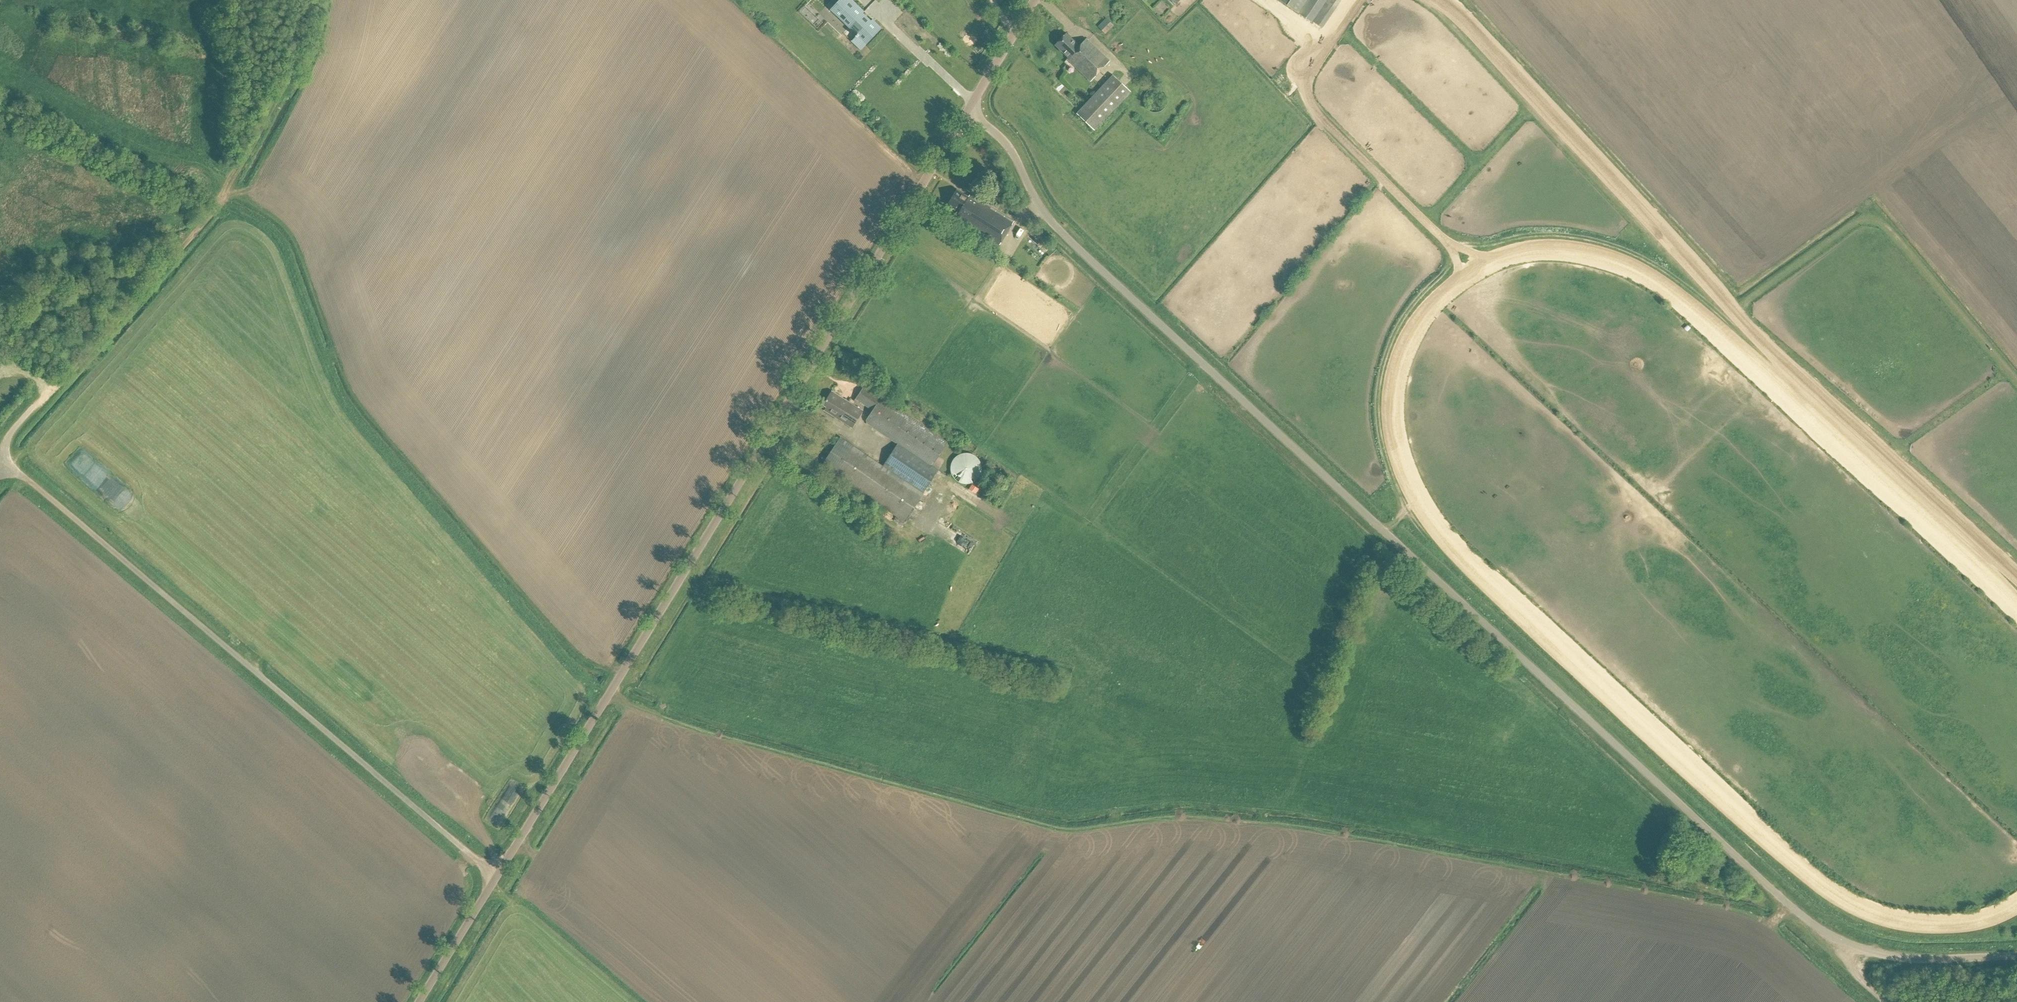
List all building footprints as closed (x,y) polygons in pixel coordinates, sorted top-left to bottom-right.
[(871,0),(841,0),(837,4),(853,19),(856,17),(865,26),(861,30),(869,38),(889,17),(879,8),(878,9),(872,3),(873,2),(871,0)] [(1299,14),(1312,23),(1313,22),(1322,28),(1341,0),(1279,0),(1299,14)] [(1098,26),(1105,33),(1114,25),(1106,18),(1098,26)] [(1079,47),(1066,34),(1055,46),(1068,59),(1067,60),(1090,82),(1109,63),(1086,40),(1079,47)] [(1113,75),(1077,114),(1095,131),(1132,92),(1113,75)] [(969,184),(965,190),(970,192),(973,187),(969,184)] [(969,198),(957,191),(948,206),(957,212),(956,220),(1000,246),(1014,222),(970,196),(969,198)] [(868,390),(874,394),(878,388),(872,384),(868,390)] [(948,444),(864,387),(855,400),(871,410),(865,419),(867,424),(896,444),(881,466),(839,438),(821,466),(905,522),(938,473),(932,469),(948,444)] [(862,411),(832,392),(824,405),(827,407),(825,411),(851,428),(862,411)] [(952,462),(951,466),(951,470),(952,474),(953,477),(956,480),(960,482),(963,484),(967,484),(971,483),(975,481),(978,478),(980,475),(981,471),(982,467),(981,463),(979,459),(976,456),(973,454),(969,453),(965,453),(961,454),(957,456),(954,458),(952,462)]
